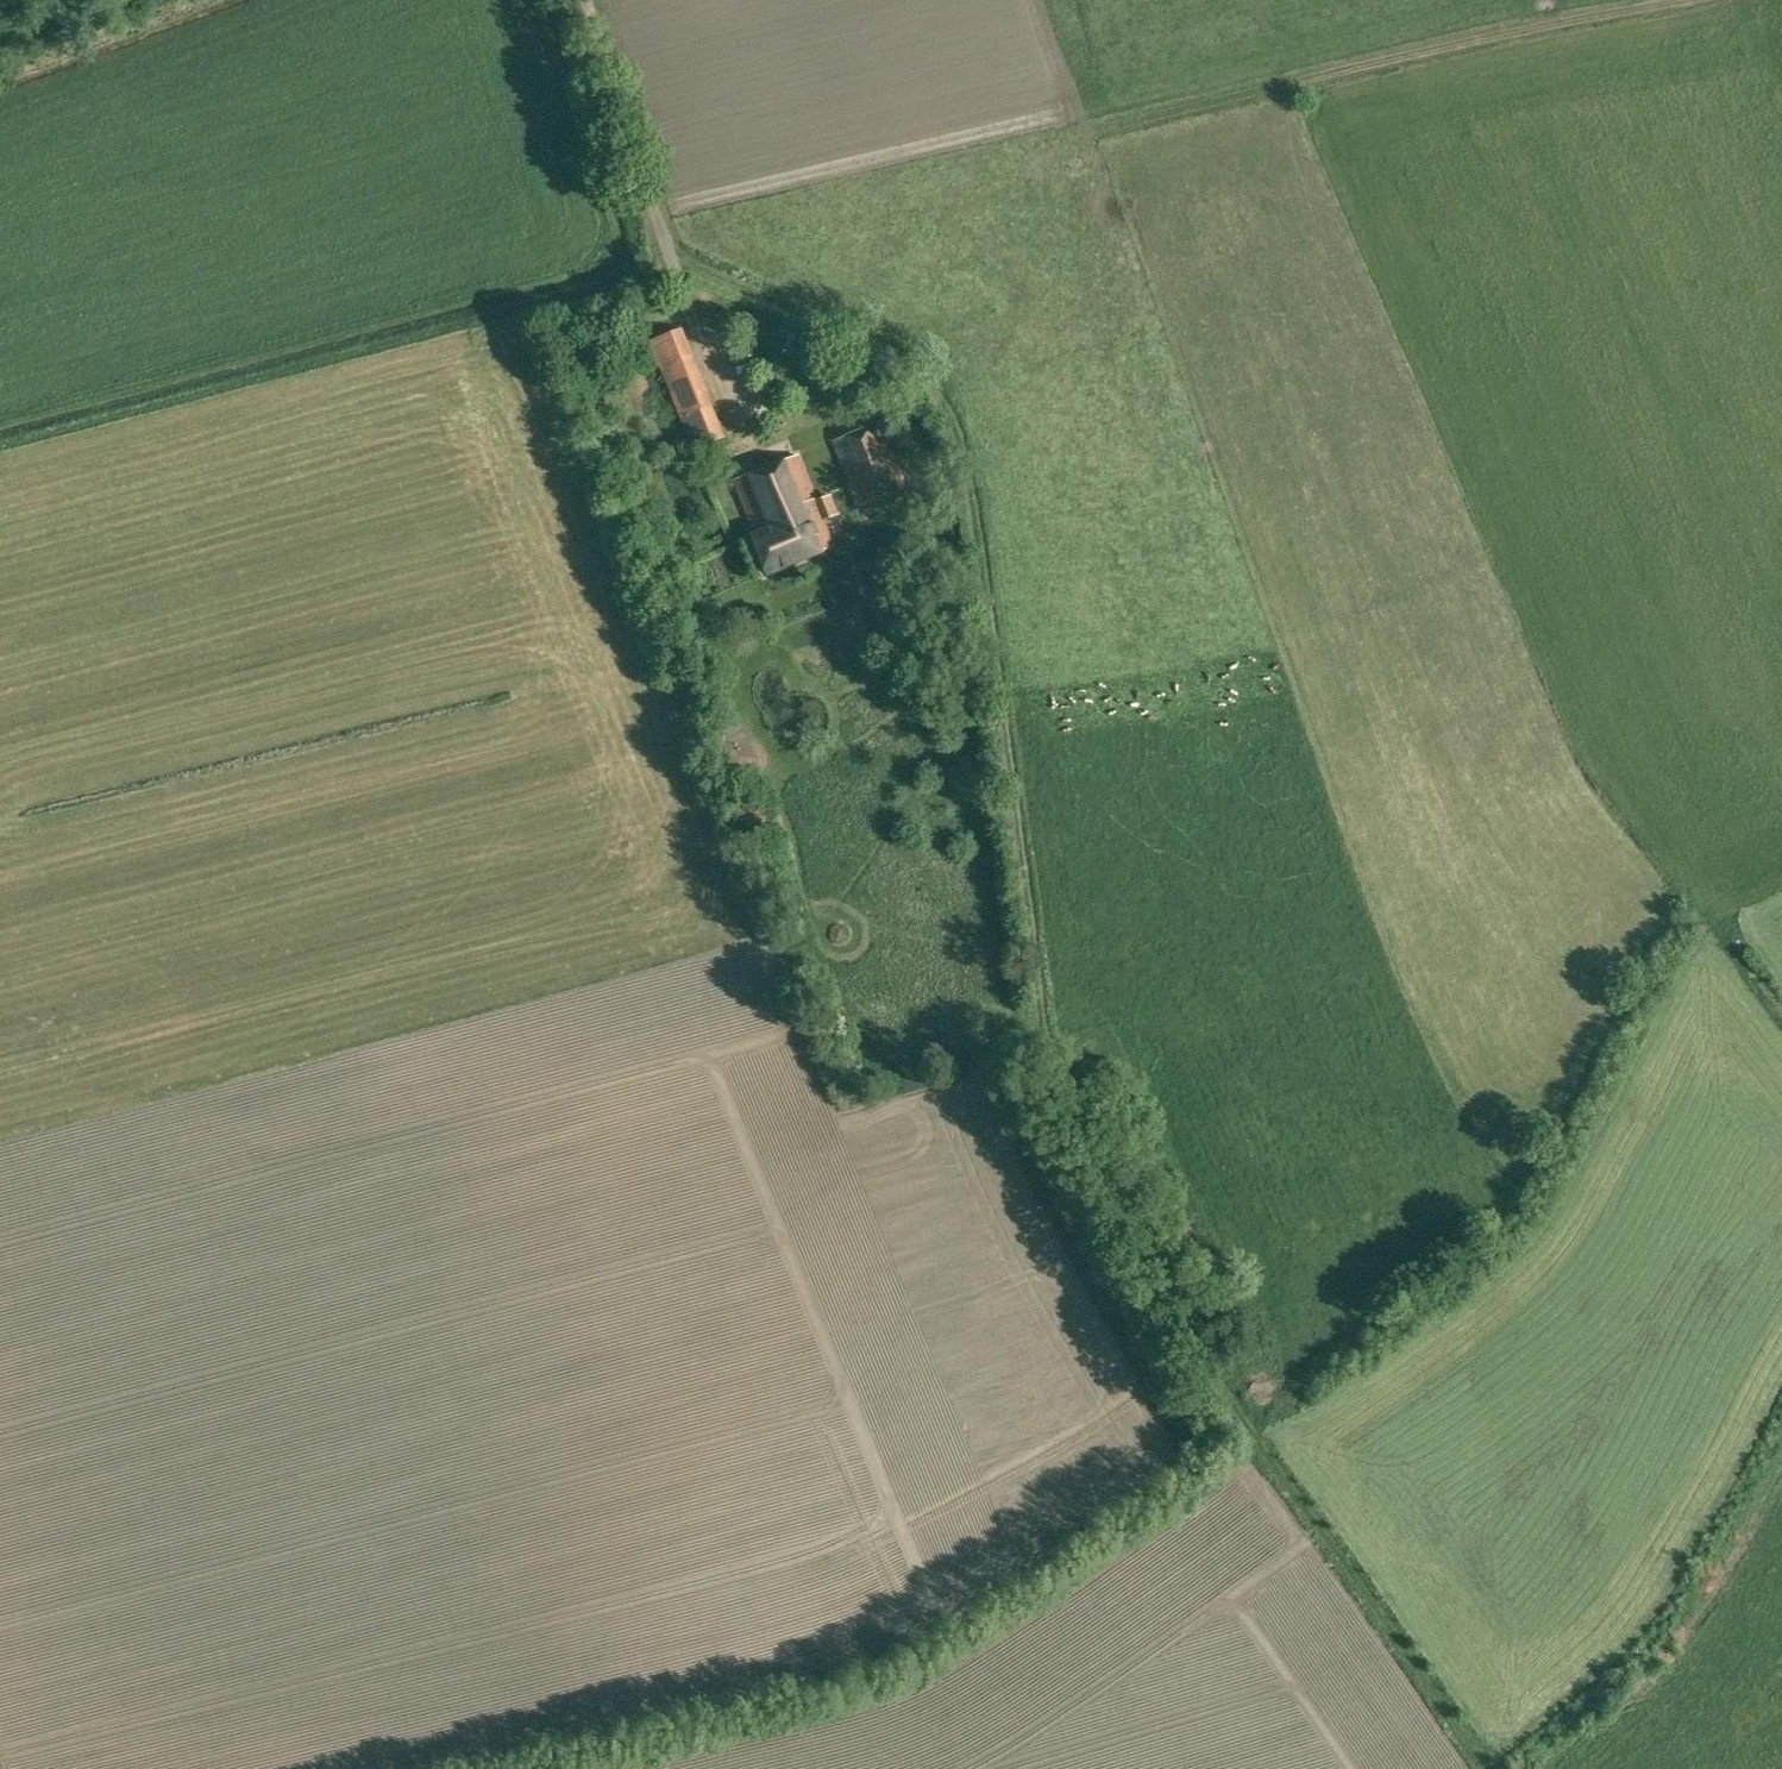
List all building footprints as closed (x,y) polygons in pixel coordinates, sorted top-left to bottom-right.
[(679,417),(693,448),(725,437),(712,405),(682,328),(648,340),(679,417)] [(846,436),(872,500),(906,486),(880,422),(846,436)] [(751,535),(766,573),(833,546),(823,520),(837,514),(830,495),(816,501),(797,455),(734,480),(752,526),(759,524),(762,531),(751,535)]
